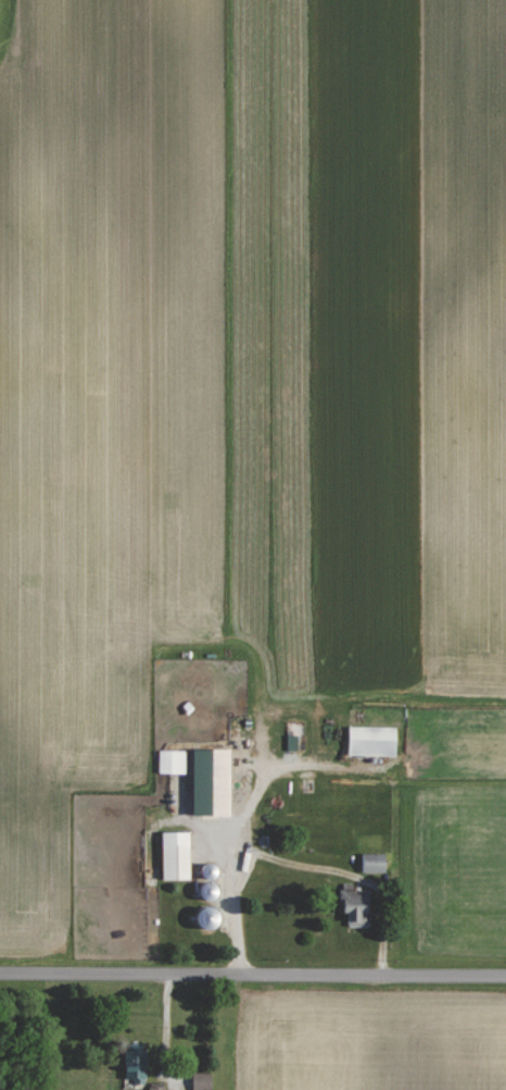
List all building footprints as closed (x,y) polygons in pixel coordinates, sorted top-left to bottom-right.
[(398,756),(398,727),(351,727),(351,756),(398,756)] [(234,816),(233,750),(195,750),(195,817),(234,816)] [(186,751),(160,751),(161,774),(186,774),(186,751)] [(165,881),(192,880),(192,833),(165,833),(165,881)] [(363,873),(389,873),(388,854),(363,854),(363,873)] [(372,891),(355,890),(355,884),(344,884),(343,914),(351,914),(351,926),(371,927),(372,891)] [(127,1079),(149,1078),(148,1051),(126,1052),(127,1079)] [(213,1072),(194,1073),(195,1089),(214,1089),(213,1072)]
